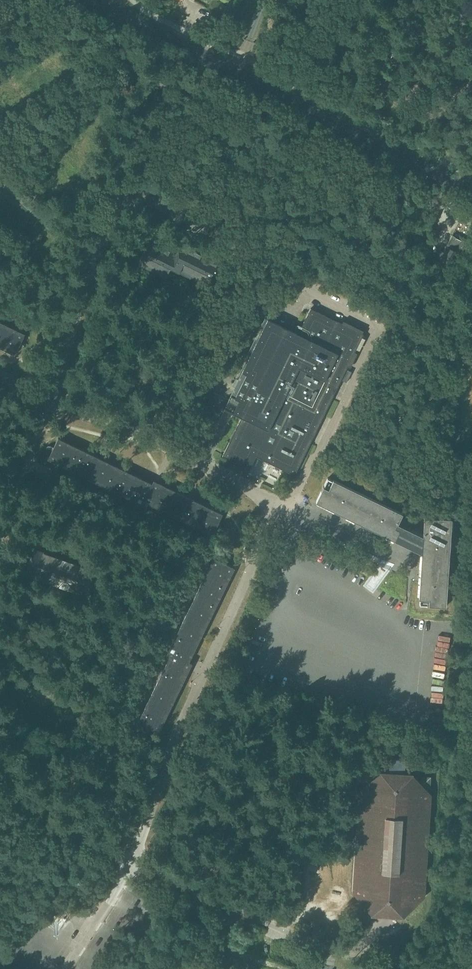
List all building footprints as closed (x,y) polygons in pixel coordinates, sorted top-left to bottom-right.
[(121,57),(119,62),(126,66),(129,61),(121,57)] [(159,76),(155,83),(171,91),(175,84),(159,76)] [(464,242),(452,235),(443,251),(440,250),(437,257),(441,259),(435,270),(447,276),(456,259),(458,260),(461,254),(459,253),(461,249),(464,251),(466,246),(463,245),(464,242)] [(149,241),(138,264),(166,277),(170,268),(209,287),(215,274),(222,277),(227,267),(181,245),(177,252),(173,250),(172,252),(149,241)] [(268,319),(233,392),(224,409),(241,417),(222,456),(250,469),(256,456),(295,475),(341,380),(347,382),(352,372),(346,369),(364,334),(311,308),(298,334),(268,319)] [(15,355),(25,334),(0,322),(0,348),(15,355)] [(375,355),(371,363),(376,365),(380,357),(375,355)] [(212,535),(223,514),(222,514),(154,480),(152,484),(58,438),(48,459),(146,507),(148,503),(212,535)] [(45,478),(47,472),(37,469),(35,475),(45,478)] [(403,513),(333,480),(329,489),(323,487),(321,491),(316,502),(395,540),(400,530),(423,541),(419,599),(430,599),(429,605),(434,605),(446,606),(452,518),(424,517),(423,536),(398,524),(403,513)] [(35,550),(26,574),(88,596),(96,571),(35,550)] [(138,722),(159,732),(192,663),(189,662),(235,568),(214,558),(166,656),(169,657),(138,722)] [(373,912),(383,913),(393,913),(402,914),(423,896),(430,795),(428,794),(429,777),(413,776),(411,774),(391,773),(382,772),(380,774),(363,773),(362,790),(361,791),(355,891),(373,912)]
